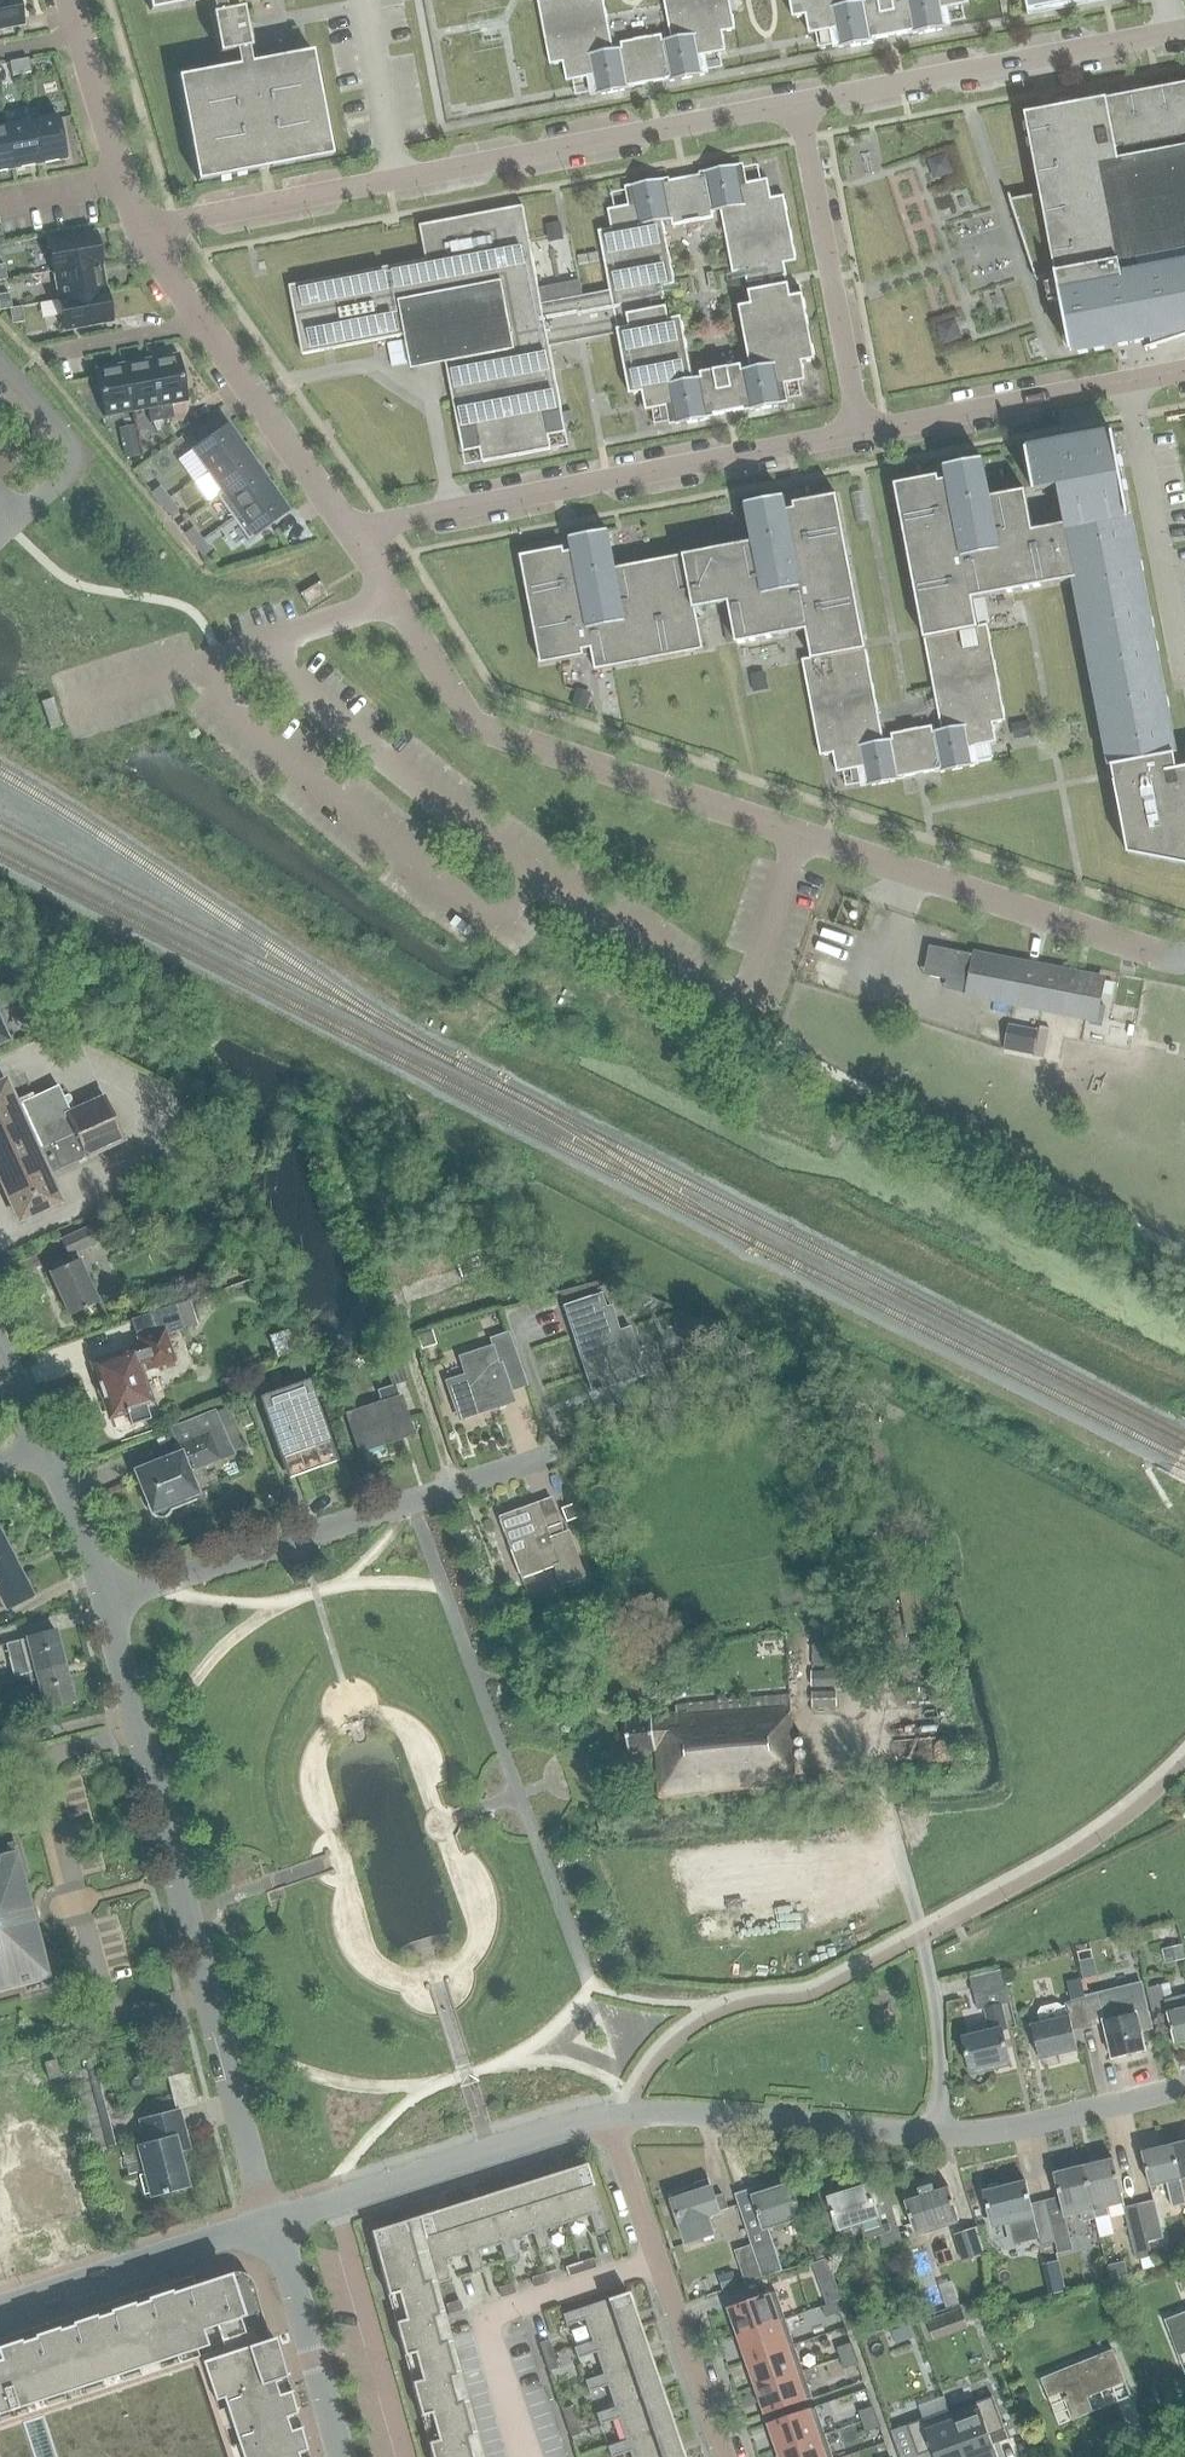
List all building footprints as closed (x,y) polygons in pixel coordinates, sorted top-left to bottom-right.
[(22,22),(18,0),(0,0),(0,27),(22,22)] [(149,10),(205,0),(147,0),(149,10)] [(250,62),(247,48),(250,48),(246,26),(242,8),(229,10),(228,0),(211,0),(213,13),(211,14),(218,53),(235,50),(238,65),(177,76),(197,181),(264,168),(331,156),(311,51),(250,62)] [(670,39),(662,41),(661,35),(620,43),(621,48),(613,50),(603,0),(537,0),(549,65),(562,62),(566,81),(589,77),(592,96),(632,88),(631,85),(666,79),(667,81),(706,74),(702,55),(726,51),(722,32),(735,29),(729,0),(663,0),(670,39)] [(864,2),(856,4),(855,0),(789,0),(792,18),(805,16),(809,35),(832,30),(836,49),(875,42),(875,39),(909,33),(910,35),(949,28),(946,9),(969,5),(968,0),(864,0),(864,2)] [(1027,13),(1095,0),(1025,0),(1027,13)] [(27,58),(18,60),(20,74),(30,72),(27,58)] [(18,60),(8,62),(11,76),(20,74),(18,60)] [(1038,279),(1055,276),(1070,353),(1165,335),(1165,337),(1182,334),(1182,332),(1184,331),(1184,83),(1024,114),(1040,194),(1011,200),(1009,194),(1007,195),(1035,280),(1038,279)] [(57,115),(30,120),(39,164),(65,159),(57,115)] [(30,120),(4,125),(13,169),(39,164),(30,120)] [(13,169),(4,125),(0,126),(0,171),(13,169)] [(712,418),(711,416),(714,415),(746,409),(746,412),(786,404),(782,385),(805,381),(802,362),(815,359),(802,294),(790,296),(788,284),(774,286),(773,282),(772,279),(786,276),(784,263),(796,261),(783,196),(771,198),(767,179),(744,184),(740,164),(701,172),(701,174),(666,181),(666,178),(627,186),(630,205),(607,209),(610,228),(598,231),(610,294),(614,318),(546,331),(541,307),(522,206),(419,225),(425,260),(289,285),(302,355),(323,351),(332,349),(371,341),(415,333),(420,356),(432,354),(443,352),(451,396),(462,453),(479,450),(482,462),(551,449),(548,436),(565,433),(548,343),(579,337),(617,330),(629,395),(642,392),(645,411),(668,407),(672,426),(712,418)] [(100,263),(95,234),(48,243),(53,272),(100,263)] [(598,261),(597,252),(587,254),(589,262),(598,261)] [(588,263),(586,254),(577,256),(578,264),(588,263)] [(100,263),(53,272),(58,299),(105,290),(100,263)] [(105,290),(58,299),(63,328),(111,319),(105,290)] [(9,308),(10,308),(8,293),(0,295),(0,309),(9,308)] [(610,294),(541,307),(546,331),(614,318),(610,294)] [(11,323),(23,321),(20,307),(11,309),(10,308),(9,308),(11,323)] [(178,354),(150,359),(161,420),(172,418),(170,404),(186,401),(178,354)] [(161,420),(150,359),(122,364),(131,411),(147,408),(149,422),(161,420)] [(131,411),(122,364),(94,369),(103,416),(131,411)] [(190,450),(205,471),(241,446),(226,424),(190,450)] [(987,624),(977,626),(973,607),(972,599),(1012,591),(1075,579),(1111,771),(1112,775),(1113,779),(1127,854),(1184,866),(1184,768),(1176,769),(1113,434),(1049,446),(1051,454),(1029,458),(1027,450),(1025,450),(1026,453),(1033,493),(1035,492),(1057,487),(1064,525),(1032,531),(1024,491),(989,497),(982,459),(944,466),(946,480),(939,482),(937,476),(894,484),(940,730),(883,741),(836,495),(793,504),(794,509),(786,511),(783,497),(745,504),(752,542),(615,568),(607,530),(569,538),(572,551),(564,553),(563,547),(519,556),(540,664),(584,656),(583,650),(586,649),(590,649),(595,671),(703,650),(695,609),(727,603),(735,644),(806,631),(811,658),(801,660),(819,756),(832,753),(836,772),(859,768),(863,787),(902,779),(902,777),(919,774),(936,770),(937,773),(976,765),(973,746),(996,742),(992,723),(1005,721),(988,632),(987,624)] [(120,441),(124,459),(140,456),(136,438),(120,441)] [(220,492),(256,467),(241,446),(205,471),(220,492)] [(256,467),(220,492),(215,496),(231,518),(272,489),(256,467)] [(160,504),(167,497),(158,486),(151,492),(160,504)] [(272,489),(231,518),(247,540),(288,512),(272,489)] [(167,497),(160,504),(169,515),(177,509),(167,497)] [(193,545),(200,539),(191,527),(184,534),(193,545)] [(210,550),(200,539),(193,545),(202,556),(210,550)] [(320,580),(299,593),(307,607),(328,594),(320,580)] [(1028,721),(1010,724),(1012,739),(1030,736),(1028,724),(1028,721)] [(967,993),(1095,1019),(1102,980),(974,955),(967,993)] [(1002,1044),(1043,1057),(1051,1031),(1009,1018),(1002,1044)] [(3,1028),(0,1022),(0,1044),(8,1041),(3,1028)] [(43,1134),(39,1126),(69,1112),(57,1085),(14,1105),(4,1082),(0,1083),(0,1155),(43,1134)] [(69,1112),(39,1126),(43,1134),(0,1155),(0,1179),(18,1219),(58,1201),(46,1175),(85,1157),(123,1140),(104,1096),(69,1112)] [(74,1253),(95,1243),(87,1227),(60,1239),(68,1256),(71,1261),(48,1272),(68,1315),(96,1303),(74,1253)] [(479,1253),(452,1262),(458,1282),(486,1272),(479,1253)] [(602,1389),(645,1374),(629,1327),(613,1333),(600,1294),(562,1306),(591,1392),(596,1390),(597,1393),(603,1391),(602,1389)] [(192,1326),(196,1322),(189,1299),(129,1319),(139,1350),(93,1365),(94,1368),(94,1367),(111,1419),(126,1414),(130,1425),(149,1418),(144,1404),(151,1402),(141,1371),(173,1361),(165,1335),(192,1326)] [(430,1330),(416,1334),(419,1347),(434,1342),(430,1330)] [(510,1401),(506,1391),(524,1385),(506,1331),(488,1337),(491,1344),(457,1355),(462,1373),(444,1379),(446,1384),(459,1418),(510,1401)] [(399,1397),(395,1385),(407,1381),(398,1354),(382,1359),(391,1386),(377,1391),(381,1403),(347,1414),(359,1450),(410,1433),(399,1397)] [(307,1381),(257,1398),(286,1479),(336,1461),(307,1381)] [(198,1498),(188,1471),(234,1453),(215,1409),(171,1427),(178,1445),(176,1445),(179,1453),(134,1471),(150,1513),(154,1516),(159,1516),(164,1514),(168,1510),(198,1498)] [(566,1530),(560,1532),(548,1500),(496,1519),(518,1579),(552,1567),(558,1584),(582,1575),(566,1530)] [(565,1523),(575,1519),(569,1504),(559,1508),(565,1523)] [(15,1563),(0,1534),(0,1570),(15,1563)] [(15,1563),(0,1570),(0,1600),(5,1609),(31,1596),(15,1563)] [(15,1676),(63,1664),(54,1631),(17,1640),(17,1641),(7,1644),(15,1676)] [(63,1664),(15,1676),(18,1688),(30,1684),(29,1682),(36,1680),(44,1708),(72,1701),(63,1664)] [(811,1687),(841,1686),(840,1670),(811,1671),(811,1687)] [(812,1708),(836,1707),(836,1691),(811,1692),(812,1708)] [(790,1695),(675,1705),(676,1713),(626,1719),(630,1753),(656,1750),(658,1798),(795,1785),(790,1695)] [(25,1992),(50,1986),(44,1960),(38,1962),(29,1928),(34,1923),(30,1905),(23,1904),(14,1870),(20,1868),(13,1843),(0,1847),(0,1992),(24,1986),(25,1992)] [(1164,1948),(1167,1962),(1184,1958),(1182,1944),(1164,1948)] [(988,1972),(992,1989),(1006,1986),(1002,1969),(988,1972)] [(1084,1998),(1079,1977),(1065,1981),(1070,2001),(1065,2002),(1067,2013),(1062,2014),(1061,2008),(1056,2005),(1040,2009),(1037,2013),(1040,2024),(1032,2026),(1040,2059),(1078,2050),(1073,2030),(1091,2026),(1084,1998)] [(1184,2045),(1184,1993),(1165,1998),(1162,1984),(1146,1988),(1154,2017),(1167,2014),(1174,2043),(1182,2041),(1184,2046),(1184,2045)] [(1002,2005),(1010,2003),(1007,1987),(974,1995),(978,2011),(984,2009),(989,2031),(962,2037),(970,2071),(1010,2061),(1002,2029),(1007,2027),(1002,2005)] [(1084,1998),(1091,2026),(1104,2023),(1113,2059),(1145,2051),(1136,2013),(1120,2016),(1106,1993),(1084,1998)] [(47,2080),(59,2077),(54,2060),(43,2064),(47,2080)] [(104,2064),(78,2070),(94,2147),(120,2142),(104,2064)] [(149,2115),(166,2195),(209,2186),(191,2106),(149,2115)] [(39,2124),(20,2126),(24,2155),(43,2152),(39,2124)] [(1170,2146),(1179,2179),(1182,2193),(1184,2192),(1184,2142),(1170,2146)] [(1179,2179),(1170,2146),(1141,2153),(1149,2186),(1179,2179)] [(25,2228),(100,2205),(85,2157),(10,2180),(25,2228)] [(1082,2167),(1095,2218),(1095,2220),(1107,2217),(1103,2199),(1121,2195),(1113,2160),(1082,2167)] [(585,2164),(550,2175),(566,2223),(588,2215),(594,2234),(606,2230),(585,2164)] [(1065,2218),(1081,2214),(1083,2221),(1095,2218),(1082,2167),(1054,2174),(1059,2197),(1045,2200),(1055,2242),(1057,2253),(1073,2249),(1065,2218)] [(550,2175),(516,2185),(531,2233),(537,2252),(549,2248),(543,2230),(566,2223),(550,2175)] [(1025,2181),(983,2191),(990,2223),(992,2229),(1009,2225),(1013,2244),(1039,2238),(1040,2245),(1055,2242),(1045,2200),(1030,2204),(1025,2181)] [(753,2189),(734,2195),(750,2245),(761,2278),(782,2271),(768,2229),(803,2217),(792,2183),(755,2196),(753,2189)] [(516,2185),(483,2196),(498,2244),(504,2262),(516,2259),(510,2240),(531,2233),(516,2185)] [(901,2241),(899,2233),(890,2206),(876,2210),(869,2185),(827,2198),(837,2231),(839,2230),(838,2229),(861,2221),(866,2237),(878,2234),(882,2247),(901,2241)] [(949,2187),(934,2192),(932,2185),(919,2190),(921,2196),(904,2202),(914,2233),(916,2232),(918,2236),(958,2223),(957,2219),(959,2219),(949,2187)] [(670,2195),(680,2227),(685,2242),(713,2233),(708,2218),(720,2214),(719,2213),(728,2210),(724,2198),(716,2201),(712,2189),(700,2192),(698,2186),(670,2195)] [(483,2196),(450,2206),(465,2254),(471,2273),(482,2269),(476,2251),(498,2244),(483,2196)] [(1154,2199),(1138,2203),(1147,2241),(1163,2237),(1154,2199)] [(1123,2207),(1136,2259),(1142,2258),(1151,2255),(1147,2241),(1138,2203),(1123,2207)] [(450,2206),(417,2217),(435,2284),(449,2280),(443,2261),(465,2254),(450,2206)] [(466,2449),(472,2448),(460,2401),(454,2403),(450,2389),(456,2387),(443,2341),(437,2342),(434,2329),(440,2327),(427,2280),(421,2282),(405,2221),(383,2227),(387,2245),(374,2249),(387,2295),(400,2292),(407,2318),(394,2322),(403,2356),(416,2352),(423,2379),(410,2382),(419,2416),(432,2412),(440,2439),(427,2442),(430,2456),(468,2456),(466,2449)] [(969,2256),(987,2249),(977,2224),(959,2231),(969,2256)] [(750,2245),(734,2250),(745,2283),(761,2278),(750,2245)] [(1151,2255),(1142,2258),(1144,2269),(1153,2266),(1151,2255)] [(592,2258),(578,2263),(581,2272),(595,2268),(592,2258)] [(827,2259),(813,2264),(819,2282),(833,2277),(827,2259)] [(578,2263),(564,2267),(567,2276),(581,2272),(578,2263)] [(732,2271),(718,2275),(722,2289),(736,2285),(732,2271)] [(273,2338),(268,2339),(252,2283),(247,2276),(239,2272),(231,2273),(194,2285),(190,2275),(0,2338),(0,2456),(306,2456),(273,2338)] [(544,2273),(530,2278),(533,2287),(547,2283),(544,2273)] [(511,2284),(497,2288),(500,2297),(514,2293),(511,2284)] [(627,2292),(561,2314),(565,2326),(583,2320),(590,2341),(638,2325),(627,2292)] [(728,2308),(737,2334),(784,2318),(775,2292),(728,2308)] [(459,2300),(445,2305),(448,2314),(461,2310),(459,2300)] [(836,2301),(821,2306),(825,2317),(840,2312),(836,2301)] [(927,2320),(934,2338),(966,2326),(959,2308),(927,2320)] [(1164,2320),(1169,2331),(1178,2356),(1184,2353),(1184,2311),(1164,2320)] [(793,2345),(784,2318),(737,2334),(746,2361),(793,2345)] [(590,2341),(572,2347),(576,2359),(594,2353),(602,2374),(649,2358),(638,2325),(590,2341)] [(547,2340),(538,2343),(543,2357),(552,2354),(547,2340)] [(839,2358),(854,2353),(850,2343),(835,2348),(839,2358)] [(803,2371),(793,2345),(746,2361),(755,2388),(803,2371)] [(1129,2397),(1131,2396),(1113,2350),(1040,2379),(1048,2398),(1061,2393),(1072,2418),(1069,2419),(1069,2421),(1093,2412),(1087,2398),(1124,2383),(1129,2397)] [(854,2353),(839,2358),(843,2369),(858,2364),(854,2353)] [(543,2357),(547,2371),(557,2368),(552,2354),(543,2357)] [(602,2374),(583,2380),(587,2392),(605,2386),(613,2407),(661,2391),(649,2358),(602,2374)] [(812,2398),(803,2371),(755,2388),(764,2414),(812,2398)] [(613,2407),(594,2413),(598,2425),(617,2419),(624,2440),(672,2424),(661,2391),(613,2407)] [(949,2412),(966,2456),(997,2456),(990,2436),(1004,2430),(992,2396),(949,2412)] [(570,2406),(561,2409),(565,2423),(575,2420),(570,2406)] [(861,2422),(876,2417),(872,2406),(857,2411),(861,2422)] [(777,2450),(824,2434),(815,2407),(767,2423),(777,2450)] [(906,2425),(917,2456),(932,2450),(935,2456),(966,2456),(949,2412),(924,2421),(923,2419),(906,2425)] [(876,2417),(861,2422),(865,2432),(880,2427),(876,2417)] [(565,2423),(570,2437),(579,2434),(575,2420),(565,2423)] [(606,2446),(609,2456),(612,2456),(628,2452),(630,2456),(683,2456),(672,2424),(624,2440),(606,2446)] [(824,2434),(777,2450),(779,2456),(832,2456),(824,2434)]
